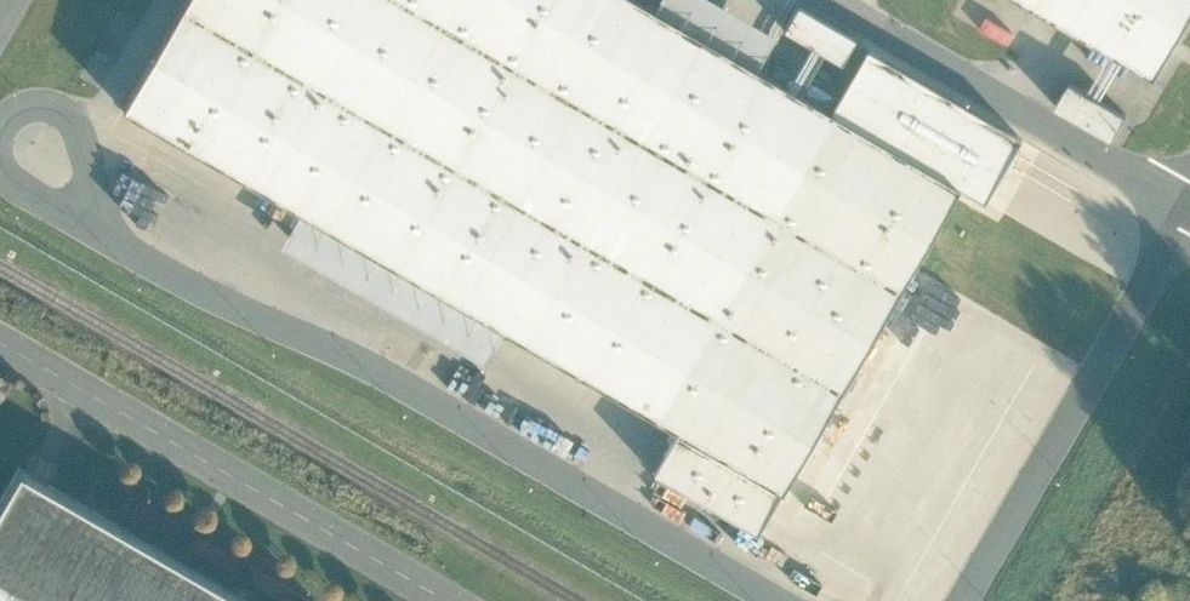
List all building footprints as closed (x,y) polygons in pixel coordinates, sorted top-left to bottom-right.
[(114,103),(297,212),(279,245),(480,360),(500,326),(677,431),(651,476),(757,533),(957,188),(832,112),(645,0),(174,0),(114,103)] [(1161,62),(1189,13),(1189,0),(1053,0),(1161,62)] [(831,61),(844,37),(787,4),(774,28),(831,61)] [(870,49),(832,112),(957,188),(982,203),(1020,140),(870,49)] [(1127,115),(1072,83),(1059,106),(1114,137),(1127,115)] [(7,465),(0,477),(0,600),(246,600),(7,465)]
